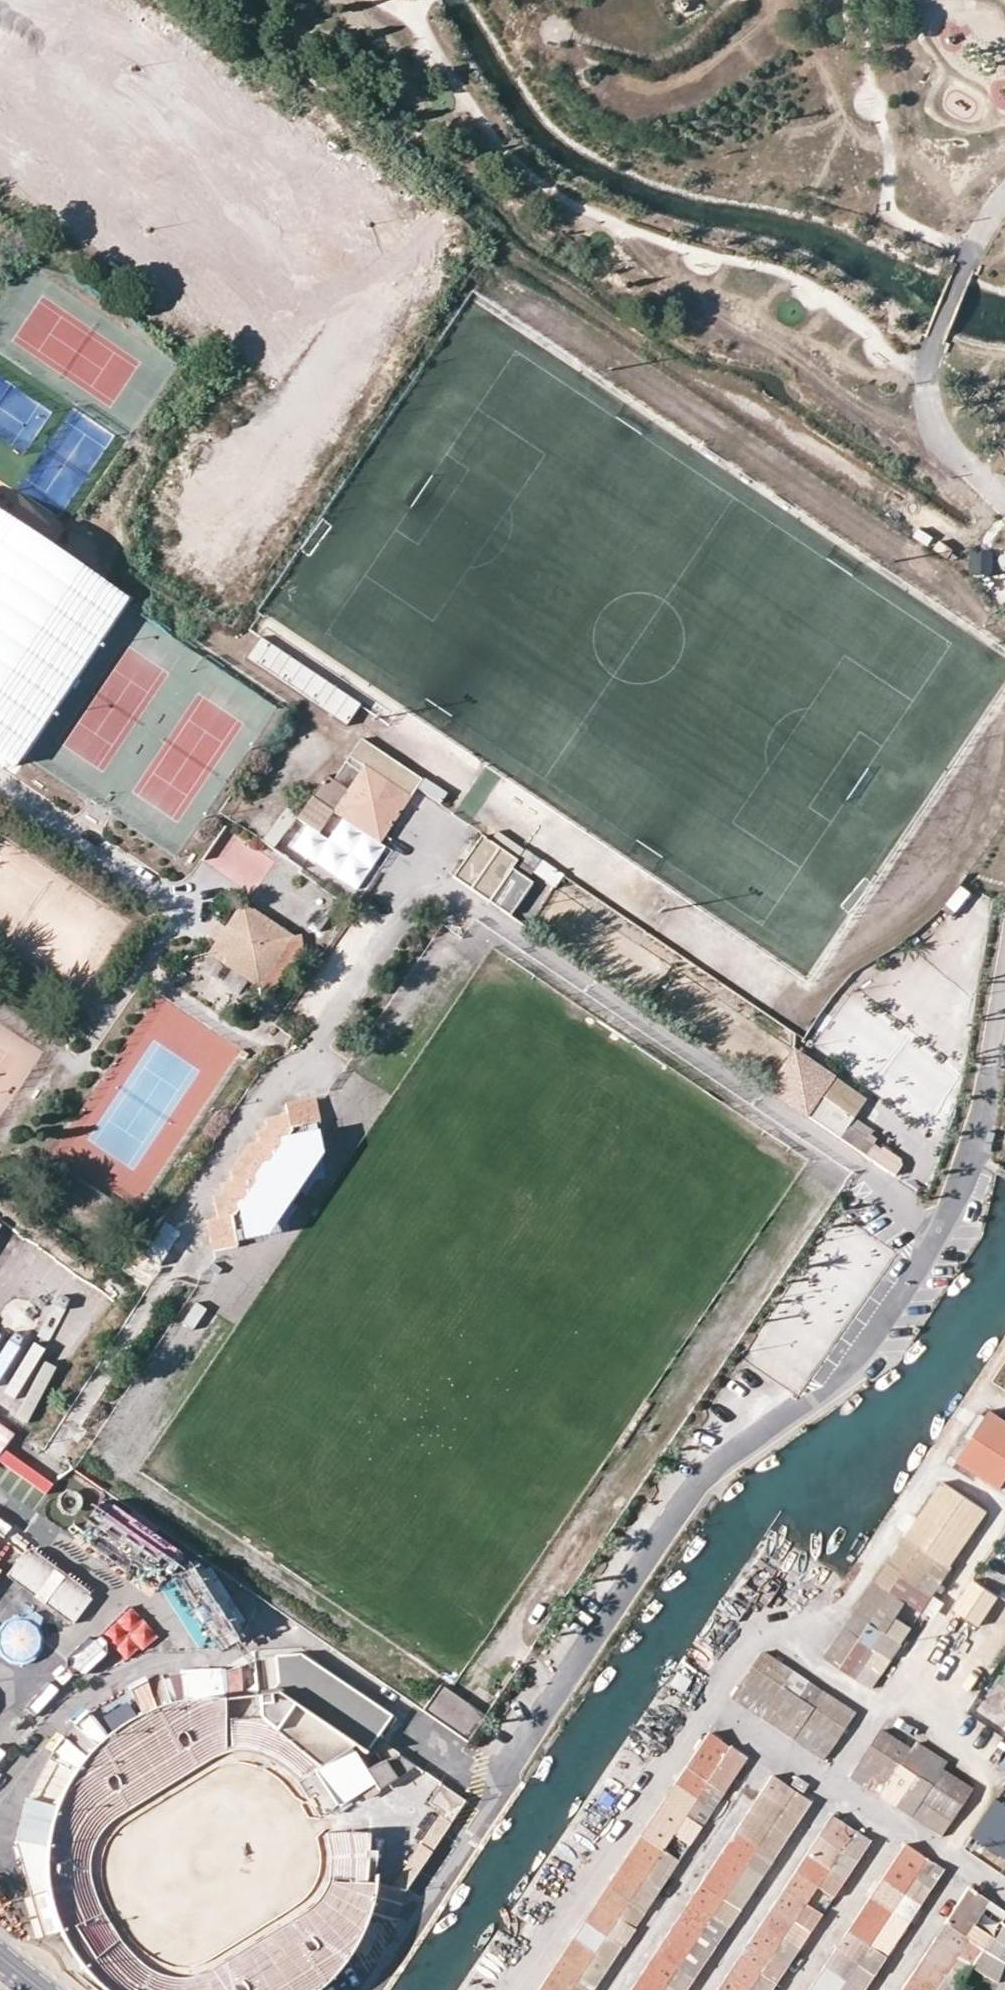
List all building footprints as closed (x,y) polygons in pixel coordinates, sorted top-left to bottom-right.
[(31,24),(42,0),(14,0),(8,14),(31,24)] [(559,48),(570,42),(571,40),(572,35),(575,29),(569,17),(556,13),(544,19),(540,31),(546,44),(559,48)] [(0,30),(0,32),(47,55),(54,40),(7,17),(0,30)] [(8,119),(0,116),(0,143),(8,119)] [(380,183),(367,205),(400,225),(383,252),(413,270),(443,220),(380,183)] [(430,285),(451,271),(436,248),(414,263),(430,285)] [(330,429),(325,437),(336,445),(342,437),(330,429)] [(954,549),(942,541),(936,549),(948,558),(954,549)] [(996,552),(974,551),(974,573),(995,573),(996,552)] [(327,776),(312,798),(335,814),(381,845),(425,781),(362,739),(334,781),(327,776)] [(201,863),(257,893),(277,856),(221,826),(201,863)] [(472,891),(501,849),(482,837),(454,878),(470,889),(472,891)] [(514,871),(520,862),(501,849),(472,891),(492,904),(514,871)] [(513,918),(535,885),(522,876),(514,871),(492,904),(513,918)] [(218,940),(209,953),(259,986),(260,994),(275,992),(285,977),(284,973),(292,972),(290,964),(294,963),(304,949),(301,934),(293,935),(243,903),(227,927),(218,921),(208,934),(218,940)] [(817,1068),(806,1085),(822,1096),(856,1119),(867,1102),(817,1068)] [(856,1119),(822,1096),(808,1117),(841,1140),(856,1119)] [(321,1122),(317,1099),(287,1104),(289,1115),(268,1119),(269,1126),(265,1131),(259,1132),(261,1143),(250,1145),(252,1156),(242,1158),(244,1169),(233,1171),(235,1182),(224,1184),(226,1190),(222,1196),(216,1197),(220,1219),(209,1221),(215,1250),(237,1246),(236,1242),(245,1240),(246,1247),(266,1243),(272,1235),(291,1231),(289,1220),(298,1206),(294,1203),(279,1192),(287,1181),(302,1191),(306,1194),(316,1179),(327,1177),(317,1123),(321,1122)] [(856,1119),(841,1140),(859,1152),(870,1136),(873,1131),(856,1119)] [(870,1136),(859,1152),(866,1157),(877,1141),(870,1136)] [(279,1192),(294,1203),(302,1191),(287,1181),(279,1192)] [(59,1354),(70,1361),(103,1312),(52,1279),(33,1308),(48,1318),(41,1328),(65,1344),(59,1354)] [(33,1424),(51,1379),(26,1369),(8,1414),(33,1424)] [(955,1460),(999,1488),(1004,1478),(1004,1421),(987,1409),(955,1460)] [(6,1478),(26,1438),(0,1425),(0,1475),(6,1478)] [(89,1491),(79,1509),(148,1549),(158,1530),(89,1491)] [(875,1581),(891,1592),(901,1577),(916,1586),(926,1572),(941,1581),(952,1566),(906,1536),(875,1581)] [(4,1563),(12,1551),(0,1544),(0,1560),(4,1563)] [(28,1545),(6,1569),(68,1626),(90,1602),(28,1545)] [(144,1577),(175,1601),(196,1573),(165,1549),(144,1577)] [(907,1602),(921,1612),(941,1581),(926,1572),(916,1586),(901,1577),(891,1592),(907,1602)] [(891,1592),(875,1581),(864,1597),(896,1618),(907,1602),(891,1592)] [(896,1618),(864,1597),(854,1613),(870,1624),(884,1633),(896,1618)] [(117,1618),(142,1647),(157,1635),(132,1606),(117,1618)] [(20,1667),(50,1629),(23,1607),(0,1635),(0,1651),(20,1667)] [(840,1668),(860,1641),(870,1624),(854,1613),(824,1657),(840,1668)] [(865,1664),(880,1674),(900,1644),(884,1633),(870,1624),(860,1641),(875,1650),(865,1664)] [(875,1650),(860,1641),(840,1668),(855,1678),(865,1664),(875,1650)] [(275,1652),(277,1687),(355,1742),(366,1750),(376,1736),(393,1713),(300,1651),(275,1652)] [(751,1669),(781,1689),(792,1673),(761,1653),(751,1669)] [(730,1700),(745,1710),(756,1694),(770,1704),(781,1689),(751,1669),(730,1700)] [(179,1675),(166,1677),(170,1699),(183,1696),(179,1675)] [(813,1710),(844,1731),(854,1714),(823,1694),(808,1684),(797,1700),(813,1710)] [(225,1719),(229,1718),(230,1750),(243,1750),(254,1752),(256,1753),(266,1758),(278,1764),(296,1778),(312,1802),(319,1811),(320,1813),(377,1781),(355,1742),(277,1687),(226,1691),(209,1696),(178,1702),(162,1706),(144,1712),(131,1720),(112,1732),(97,1744),(86,1756),(77,1767),(67,1782),(61,1795),(55,1810),(50,1825),(45,1853),(46,1871),(51,1903),(57,1921),(65,1939),(83,1968),(99,1985),(106,1989),(317,1989),(325,1984),(336,1971),(351,1951),(364,1927),(369,1912),(373,1899),(375,1884),(375,1875),(366,1874),(370,1833),(350,1832),(327,1832),(330,1853),(331,1868),(328,1883),(323,1895),(315,1905),(206,1973),(192,1977),(181,1977),(170,1977),(157,1972),(140,1962),(119,1939),(112,1944),(95,1916),(104,1912),(95,1896),(90,1878),(88,1861),(93,1844),(102,1830),(111,1819),(137,1804),(177,1778),(190,1770),(212,1757),(224,1751),(225,1719)] [(439,1687),(423,1708),(468,1740),(484,1717),(439,1687)] [(797,1700),(781,1689),(770,1704),(756,1694),(745,1710),(776,1730),(797,1700)] [(776,1730),(807,1750),(817,1735),(802,1726),(813,1710),(797,1700),(776,1730)] [(802,1726),(817,1735),(807,1750),(824,1761),(844,1731),(813,1710),(802,1726)] [(916,1777),(927,1762),(911,1752),(881,1732),(871,1746),(901,1767),(916,1777)] [(698,1751),(736,1777),(748,1760),(709,1734),(698,1751)] [(911,1752),(927,1762),(931,1755),(915,1745),(911,1752)] [(875,1774),(889,1783),(901,1767),(871,1746),(850,1778),(865,1788),(875,1774)] [(710,1782),(726,1792),(736,1777),(698,1751),(687,1767),(710,1782)] [(403,1752),(374,1764),(382,1783),(411,1770),(403,1752)] [(927,1762),(943,1772),(947,1765),(931,1755),(927,1762)] [(943,1772),(927,1762),(916,1777),(931,1787),(963,1807),(973,1792),(943,1772)] [(676,1785),(715,1811),(726,1792),(710,1782),(687,1767),(676,1785)] [(865,1788),(896,1808),(916,1777),(901,1767),(889,1783),(875,1774),(865,1788)] [(916,1777),(896,1808),(926,1828),(936,1813),(920,1803),(931,1787),(916,1777)] [(450,1823),(465,1800),(440,1784),(429,1802),(442,1812),(439,1817),(450,1823)] [(665,1801),(703,1827),(715,1811),(676,1785),(665,1801)] [(926,1828),(942,1839),(963,1807),(931,1787),(920,1803),(936,1813),(926,1828)] [(977,1829),(1004,1848),(1004,1787),(977,1829)] [(748,1814),(788,1840),(798,1826),(797,1818),(762,1794),(748,1814)] [(703,1827),(665,1801),(653,1820),(676,1835),(691,1846),(703,1827)] [(777,1858),(788,1840),(748,1814),(737,1832),(760,1847),(777,1858)] [(832,1816),(818,1837),(857,1863),(872,1841),(832,1816)] [(450,1823),(439,1817),(399,1877),(411,1881),(422,1865),(450,1823)] [(676,1835),(653,1820),(642,1836),(665,1851),(676,1835)] [(977,1829),(974,1833),(1004,1854),(1004,1848),(977,1829)] [(725,1851),(764,1876),(777,1858),(760,1847),(737,1832),(725,1851)] [(631,1854),(669,1879),(681,1861),(665,1851),(642,1836),(631,1854)] [(829,1870),(845,1881),(857,1863),(818,1837),(807,1855),(829,1870)] [(916,1879),(932,1889),(945,1870),(907,1845),(893,1864),(916,1879)] [(714,1867),(754,1893),(764,1876),(725,1851),(714,1867)] [(631,1854),(619,1871),(657,1897),(669,1879),(631,1854)] [(817,1887),(834,1898),(845,1881),(829,1870),(807,1855),(795,1873),(817,1887)] [(916,1879),(893,1864),(883,1881),(905,1895),(916,1879)] [(702,1885),(742,1910),(754,1893),(714,1867),(702,1885)] [(608,1887),(646,1913),(657,1897),(619,1871),(608,1887)] [(795,1873),(784,1889),(806,1905),(817,1887),(795,1873)] [(391,1888),(404,1891),(411,1881),(399,1877),(391,1888)] [(893,1912),(910,1923),(921,1906),(905,1895),(883,1881),(872,1898),(893,1912)] [(730,1928),(742,1910),(702,1885),(690,1902),(713,1917),(730,1928)] [(597,1905),(635,1930),(646,1913),(608,1887),(597,1905)] [(993,1904),(970,1888),(958,1906),(981,1921),(993,1904)] [(795,1922),(811,1933),(822,1915),(806,1905),(784,1889),(773,1907),(795,1922)] [(893,1912),(872,1898),(860,1915),(882,1929),(893,1912)] [(680,1919),(719,1944),(730,1928),(713,1917),(690,1902),(680,1919)] [(585,1922),(624,1947),(635,1930),(597,1905),(585,1922)] [(981,1921),(958,1906),(946,1925),(969,1939),(981,1921)] [(795,1922),(773,1907),(761,1924),(784,1939),(795,1922)] [(882,1929),(860,1915),(848,1933),(871,1947),(882,1929)] [(669,1935),(708,1961),(719,1944),(680,1919),(669,1935)] [(624,1947),(585,1922),(573,1941),(612,1966),(624,1947)] [(978,1960),(1000,1975),(1004,1962),(1004,1960),(1004,1925),(1002,1922),(996,1931),(985,1949),(978,1960)] [(750,1942),(787,1967),(800,1949),(784,1939),(761,1924),(750,1942)] [(935,1943),(972,1968),(978,1960),(985,1949),(969,1939),(946,1925),(935,1943)] [(875,1976),(887,1958),(871,1947),(848,1933),(836,1951),(875,1976)] [(657,1954),(695,1980),(708,1961),(669,1935),(657,1954)] [(563,1956),(601,1981),(612,1966),(573,1941),(563,1956)] [(738,1959),(776,1984),(787,1967),(750,1942),(738,1959)] [(961,1986),(972,1968),(935,1943),(923,1961),(961,1986)] [(860,1989),(865,1989),(875,1976),(836,1951),(825,1968),(860,1989)] [(673,1989),(689,1989),(695,1980),(657,1954),(645,1972),(673,1989)] [(551,1974),(574,1988),(576,1989),(596,1989),(601,1981),(563,1956),(551,1974)] [(776,1984),(738,1959),(727,1977),(747,1989),(773,1989),(776,1984)] [(972,1968),(996,1984),(1000,1975),(978,1960),(972,1968)] [(961,1986),(923,1961),(911,1978),(930,1989),(958,1989),(961,1986)] [(820,1989),(860,1989),(825,1968),(813,1985),(820,1989)] [(635,1989),(673,1989),(645,1972),(634,1989),(635,1989)] [(540,1989),(576,1989),(574,1988),(551,1974),(540,1989)] [(727,1977),(718,1989),(747,1989),(727,1977)] [(911,1978),(903,1989),(930,1989),(911,1978)]
